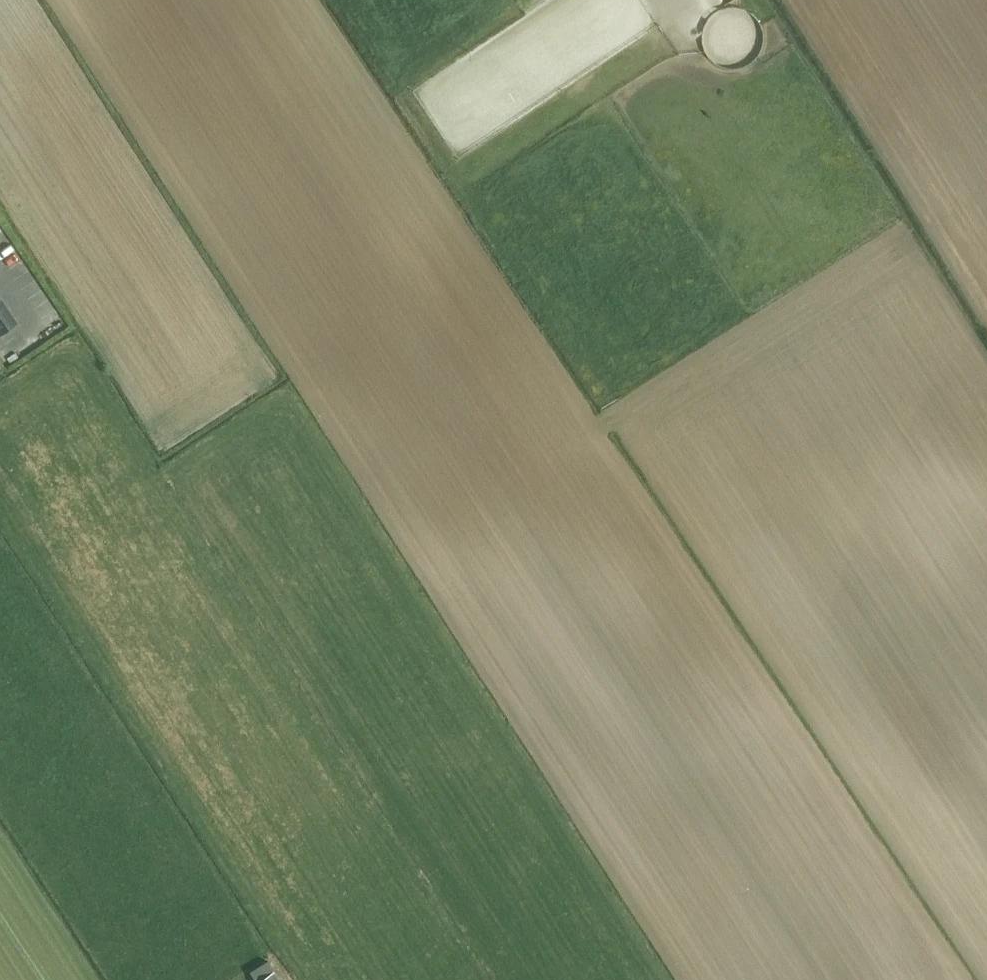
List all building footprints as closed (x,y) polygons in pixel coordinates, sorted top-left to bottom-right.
[(15,323),(0,303),(0,333),(15,323)] [(275,969),(257,979),(281,979),(275,969)]
